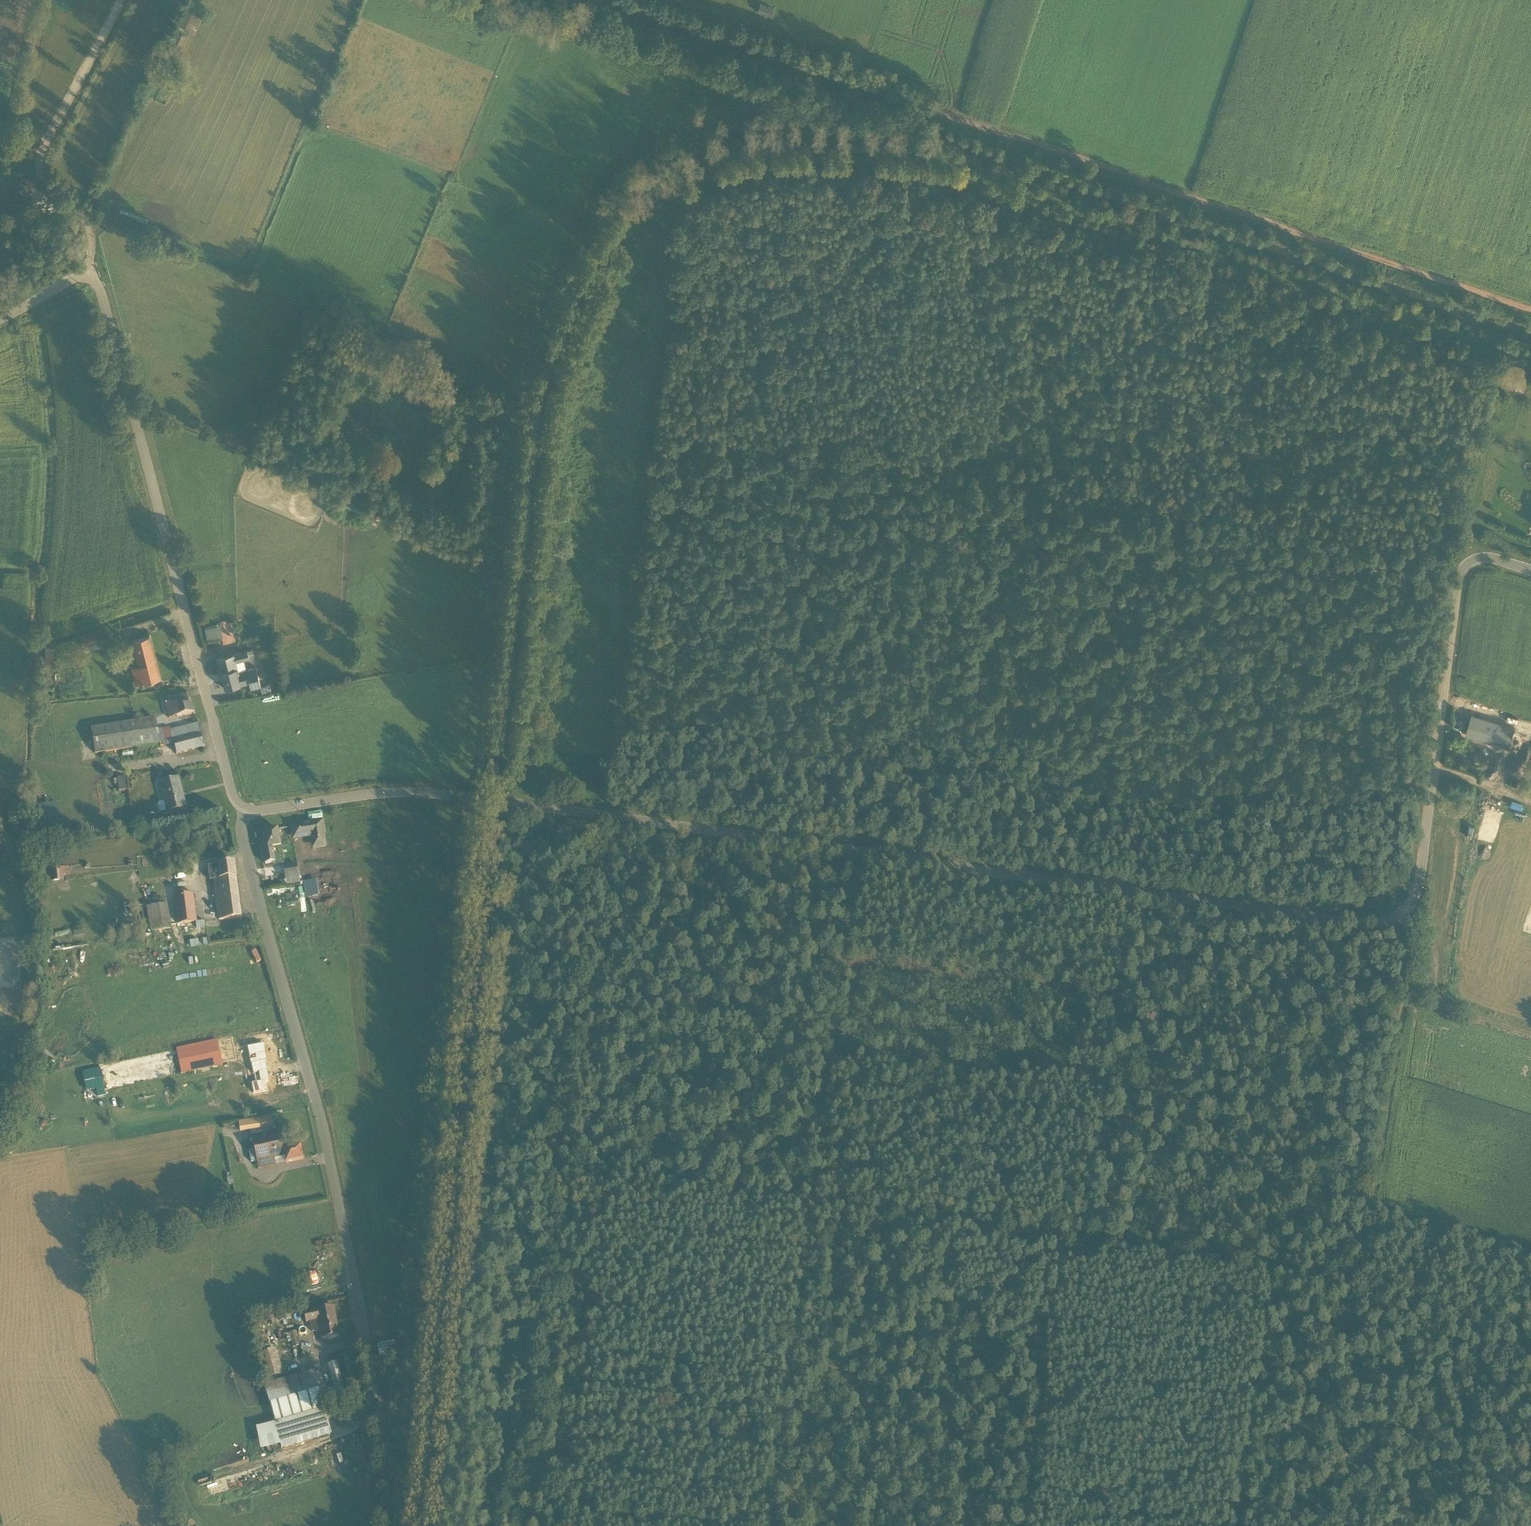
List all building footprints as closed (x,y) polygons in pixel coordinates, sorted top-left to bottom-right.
[(203,9),(185,2),(177,24),(194,31),(203,9)] [(757,11),(772,13),(774,4),(759,2),(757,11)] [(176,54),(185,35),(178,32),(169,50),(176,54)] [(219,622),(203,626),(206,639),(222,635),(219,622)] [(131,640),(137,665),(131,667),(136,684),(160,677),(150,636),(131,640)] [(53,646),(44,646),(44,662),(53,662),(53,646)] [(238,669),(236,660),(255,656),(253,647),(216,656),(223,688),(240,684),(239,682),(250,680),(251,687),(261,685),(256,664),(238,669)] [(194,715),(187,689),(168,694),(169,699),(160,702),(165,722),(194,715)] [(173,748),(176,757),(203,750),(197,726),(170,733),(170,731),(156,733),(155,722),(93,731),(97,757),(158,747),(159,750),(173,748)] [(1499,764),(1520,769),(1527,739),(1493,730),(1490,746),(1503,749),(1499,764)] [(185,810),(178,781),(158,786),(162,805),(157,806),(159,816),(185,810)] [(309,827),(292,830),(293,841),(311,838),(313,850),(325,849),(323,836),(325,836),(323,823),(308,825),(309,827)] [(283,867),(277,832),(263,835),(265,847),(261,848),(265,867),(273,866),(274,869),(283,867)] [(242,919),(236,866),(208,869),(209,882),(213,882),(217,922),(242,919)] [(295,867),(284,870),(288,890),(299,888),(295,867)] [(304,882),(305,898),(318,897),(318,881),(304,882)] [(197,925),(194,897),(175,899),(178,927),(197,925)] [(166,906),(146,909),(150,934),(171,931),(166,906)] [(216,1042),(176,1050),(182,1076),(222,1067),(216,1042)] [(252,1049),(253,1053),(240,1056),(243,1071),(275,1064),(270,1044),(252,1049)] [(100,1071),(82,1074),(87,1103),(105,1099),(100,1071)] [(273,1119),(238,1124),(240,1135),(274,1129),(273,1119)] [(258,1171),(303,1161),(300,1148),(283,1152),(279,1135),(251,1141),(258,1171)] [(232,1202),(209,1207),(211,1216),(234,1211),(232,1202)] [(305,1326),(310,1325),(313,1342),(339,1337),(333,1307),(303,1313),(305,1326)] [(311,1368),(282,1376),(276,1353),(260,1357),(266,1380),(263,1381),(282,1450),(330,1437),(311,1368)] [(337,1362),(327,1365),(337,1404),(347,1401),(337,1362)]
